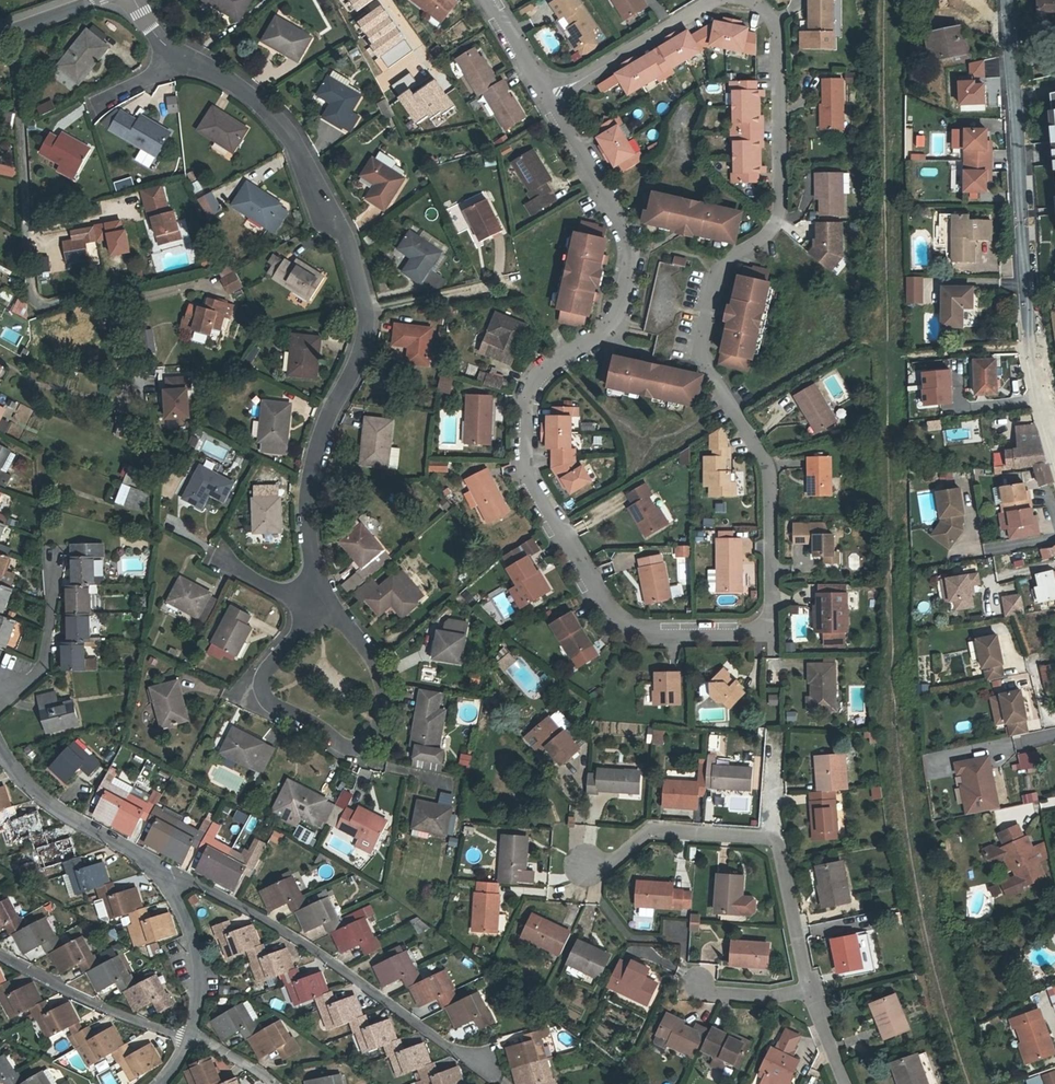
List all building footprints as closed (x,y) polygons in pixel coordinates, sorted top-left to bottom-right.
[(239,20),(250,0),(205,0),(239,20)] [(376,4),(373,0),(350,0),(358,14),(376,4)] [(432,14),(434,12),(444,20),(455,4),(450,0),(413,0),(432,14)] [(568,29),(573,37),(569,40),(576,50),(579,48),(583,54),(587,53),(595,48),(597,45),(593,39),(596,37),(591,30),(596,27),(578,0),(557,0),(551,4),(561,18),(565,16),(572,26),(568,29)] [(644,0),(613,0),(625,20),(648,6),(644,0)] [(810,17),(813,17),(813,33),(833,33),(833,0),(810,0),(810,17)] [(1039,19),(1052,18),(1052,12),(1054,12),(1054,0),(1039,0),(1039,19)] [(529,3),(517,9),(521,17),(532,11),(529,3)] [(433,14),(432,16),(442,24),(443,22),(433,14)] [(263,41),(298,61),(311,38),(277,18),(263,41)] [(674,40),(686,60),(711,45),(716,22),(691,36),(688,31),(681,35),(674,40)] [(716,22),(711,45),(728,48),(732,25),(724,23),(716,22)] [(94,25),(89,31),(101,42),(107,35),(94,25)] [(732,25),(728,48),(756,54),(756,34),(748,32),(749,28),(741,27),(732,25)] [(573,37),(568,29),(564,32),(569,40),(573,37)] [(964,53),(959,29),(927,36),(932,60),(964,53)] [(108,47),(101,42),(89,31),(87,30),(70,51),(73,53),(60,69),(79,83),(108,47)] [(679,31),(671,35),(674,40),(681,35),(679,31)] [(802,48),(810,48),(810,33),(802,33),(802,48)] [(833,48),(833,33),(813,33),(810,33),(810,48),(833,48)] [(664,39),(667,44),(674,40),(671,35),(664,39)] [(665,73),(667,77),(674,72),(672,68),(686,60),(674,40),(667,44),(660,48),(663,54),(656,58),(665,73)] [(10,48),(0,49),(1,56),(11,55),(10,48)] [(409,48),(402,55),(408,61),(415,54),(409,48)] [(439,48),(434,51),(437,57),(443,53),(439,48)] [(660,48),(652,53),(656,58),(663,54),(660,48)] [(483,93),(498,84),(493,77),(494,76),(483,58),(481,59),(474,49),(457,60),(479,96),(483,93)] [(73,53),(70,51),(58,67),(60,69),(73,53)] [(649,63),(656,58),(652,53),(645,57),(649,63)] [(635,57),(628,61),(631,66),(638,61),(635,57)] [(631,66),(643,86),(657,78),(659,81),(667,77),(665,73),(656,58),(649,63),(645,57),(638,61),(631,66)] [(970,64),(970,77),(985,76),(985,60),(970,64)] [(621,65),(624,70),(631,66),(628,61),(621,65)] [(629,94),(643,86),(631,66),(624,70),(598,85),(603,93),(621,82),(629,94)] [(924,86),(925,71),(914,70),(913,86),(924,86)] [(334,71),(330,78),(347,88),(351,81),(334,71)] [(847,82),(856,82),(856,73),(847,73),(847,82)] [(347,88),(330,78),(329,77),(319,95),(333,103),(324,117),(342,127),(342,126),(350,131),(357,118),(350,114),(360,96),(347,88)] [(824,117),(824,130),(843,129),(843,79),(823,79),(824,105),(821,105),(821,117),(824,117)] [(975,84),(975,80),(957,81),(958,106),(985,104),(984,83),(975,84)] [(498,84),(483,93),(506,129),(526,117),(516,101),(514,102),(512,99),(506,90),(508,89),(503,81),(498,84)] [(734,91),(734,107),(760,106),(760,97),(760,90),(757,90),(757,81),(731,81),(731,91),(734,91)] [(456,93),(467,97),(471,89),(460,84),(456,93)] [(390,106),(391,108),(400,104),(395,95),(387,99),(390,106)] [(170,113),(179,112),(177,97),(168,98),(170,113)] [(378,103),(383,112),(390,106),(387,99),(378,103)] [(39,108),(42,115),(55,110),(51,102),(39,108)] [(390,106),(383,112),(387,119),(395,115),(391,108),(390,106)] [(731,123),(731,132),(758,132),(757,123),(760,123),(760,116),(760,106),(734,107),(734,123),(731,123)] [(247,129),(214,107),(199,130),(233,151),(247,129)] [(119,134),(130,117),(116,109),(102,124),(119,134)] [(10,127),(13,112),(5,111),(2,125),(10,127)] [(138,122),(130,117),(119,134),(156,156),(170,133),(141,116),(138,122)] [(602,145),(607,152),(627,140),(619,126),(622,124),(618,116),(613,118),(603,125),(599,127),(604,134),(602,135),(598,138),(602,145)] [(604,117),(603,125),(613,118),(604,117)] [(966,154),(966,130),(954,130),(954,154),(966,154)] [(966,161),(992,161),(992,150),(987,150),(987,142),(987,130),(966,130),(966,154),(966,161)] [(735,142),(735,157),(761,157),(761,147),(760,141),(758,141),(758,132),(731,132),(732,142),(735,142)] [(62,164),(77,173),(91,149),(62,133),(58,139),(50,134),(40,152),(62,164)] [(626,170),(644,159),(639,151),(636,154),(627,140),(607,152),(611,159),(615,166),(620,164),(621,163),(626,170)] [(533,150),(530,151),(539,165),(542,164),(533,150)] [(551,179),(542,164),(539,165),(530,151),(513,162),(531,191),(528,193),(533,200),(539,210),(555,200),(550,191),(551,190),(546,183),(551,179)] [(381,152),(375,160),(391,171),(397,162),(381,152)] [(761,166),(761,157),(735,157),(735,173),(732,173),(732,183),(758,183),(758,173),(761,173),(761,166)] [(404,178),(391,171),(375,160),(373,159),(362,176),(376,185),(367,198),(384,209),(404,178)] [(992,172),(992,161),(966,161),(965,192),(987,192),(987,180),(987,172),(992,172)] [(15,168),(0,164),(0,173),(13,176),(15,168)] [(77,173),(62,164),(58,171),(74,180),(77,173)] [(816,174),(817,193),(821,193),(821,199),(821,215),(843,215),(843,173),(816,174)] [(190,184),(194,193),(201,189),(197,181),(190,184)] [(281,205),(248,183),(233,205),(275,232),(288,212),(280,207),(281,205)] [(149,188),(141,190),(146,209),(167,204),(162,185),(149,188)] [(135,192),(126,195),(129,206),(138,203),(135,192)] [(648,223),(662,226),(663,222),(691,228),(690,233),(703,236),(703,234),(710,235),(710,237),(724,240),(725,237),(734,239),(736,231),(738,231),(741,216),(730,214),(731,210),(715,207),(715,208),(707,207),(708,205),(678,199),(677,200),(670,199),(670,197),(654,193),(654,196),(645,194),(642,210),(650,212),(648,223)] [(199,201),(209,217),(221,210),(211,194),(199,201)] [(487,200),(468,209),(475,222),(472,223),(481,242),(502,231),(487,200)] [(532,215),(539,210),(533,200),(526,205),(532,215)] [(167,204),(146,209),(149,219),(152,218),(154,225),(159,245),(181,239),(174,212),(169,213),(167,204)] [(475,222),(468,209),(463,211),(470,225),(472,223),(475,222)] [(974,262),(974,245),(969,245),(969,241),(974,241),(991,241),(991,220),(981,220),(981,218),(977,218),(977,220),(970,220),(970,214),(954,214),(953,262),(974,262)] [(121,221),(94,226),(97,240),(97,242),(109,239),(112,255),(130,252),(126,231),(123,232),(121,221)] [(595,292),(597,285),(593,284),(597,270),(600,271),(602,264),(606,265),(608,256),(604,255),(607,240),(604,239),(606,230),(598,228),(598,226),(583,222),(580,234),(577,233),(559,309),(563,310),(560,321),(575,325),(576,322),(584,324),(586,315),(590,316),(593,301),(598,302),(600,293),(595,292)] [(663,222),(662,226),(690,233),(691,228),(663,222)] [(818,224),(818,240),(818,247),(815,247),(810,254),(828,269),(842,252),(842,224),(818,224)] [(94,226),(72,230),(73,241),(74,246),(65,248),(67,262),(88,258),(86,243),(97,241),(94,226)] [(374,231),(364,238),(369,245),(379,238),(374,231)] [(424,231),(419,238),(441,252),(443,253),(447,247),(424,231)] [(430,269),(441,252),(419,238),(411,232),(400,249),(413,258),(404,272),(431,290),(432,289),(442,287),(447,280),(440,276),(430,269)] [(842,257),(842,252),(828,269),(830,271),(842,257)] [(274,265),(279,258),(274,255),(269,263),(274,265)] [(49,257),(38,258),(39,272),(50,271),(49,257)] [(279,257),(279,258),(274,265),(268,274),(310,300),(324,278),(296,260),(293,265),(285,260),(284,260),(279,257)] [(675,257),(674,264),(685,266),(687,260),(675,257)] [(691,268),(685,266),(674,264),(674,265),(660,262),(644,332),(658,335),(653,356),(670,360),(671,356),(691,269),(691,268)] [(241,286),(231,266),(219,273),(229,292),(241,286)] [(139,267),(131,270),(134,278),(142,275),(139,267)] [(726,337),(724,347),(727,348),(723,364),(747,370),(749,358),(752,359),(770,283),(767,282),(769,271),(754,267),(754,270),(745,268),(743,277),(740,276),(737,291),(732,290),(730,299),(735,300),(733,307),(736,308),(733,322),(730,321),(728,328),(723,327),(721,336),(726,337)] [(922,299),(922,277),(908,277),(908,292),(908,293),(908,300),(922,299)] [(963,327),(963,308),(973,308),(973,288),(943,288),(943,327),(963,327)] [(10,312),(22,317),(28,303),(16,298),(10,312)] [(190,305),(186,320),(195,322),(193,330),(211,334),(213,328),(221,330),(224,316),(228,304),(228,303),(209,298),(207,305),(206,309),(203,308),(190,305)] [(234,306),(228,304),(224,316),(231,318),(234,306)] [(445,313),(432,311),(431,323),(443,325),(445,313)] [(511,365),(518,347),(513,345),(515,340),(520,342),(527,325),(496,312),(480,352),(511,365)] [(192,333),(193,330),(195,322),(186,320),(184,319),(181,330),(192,333)] [(428,365),(432,329),(396,324),(394,344),(410,346),(408,362),(428,365)] [(153,334),(142,336),(144,353),(155,351),(153,334)] [(320,338),(294,335),(289,374),(316,377),(320,338)] [(250,363),(259,348),(250,342),(241,358),(250,363)] [(669,368),(659,366),(658,369),(638,365),(631,364),(631,360),(607,355),(601,382),(610,383),(609,387),(686,403),(686,400),(697,402),(701,387),(699,387),(700,378),(691,376),(692,373),(676,370),(675,373),(668,372),(669,368)] [(997,394),(996,360),(982,360),(975,361),(976,395),(997,394)] [(952,368),(922,371),(924,388),(953,385),(954,385),(952,368)] [(482,373),(479,383),(485,385),(488,375),(482,373)] [(488,375),(485,385),(500,389),(503,379),(488,375)] [(191,389),(190,377),(167,379),(168,390),(165,391),(167,419),(189,417),(188,390),(191,389)] [(442,377),(439,391),(450,393),(453,380),(442,377)] [(796,396),(808,418),(813,415),(822,430),(837,421),(815,385),(796,396)] [(922,388),(924,405),(954,403),(953,385),(924,388),(922,388)] [(491,427),(492,405),(489,405),(490,396),(468,395),(466,431),(469,431),(468,443),(488,444),(489,426),(491,427)] [(260,441),(263,441),(267,442),(266,451),(285,453),(291,404),(264,401),(260,441)] [(548,424),(548,432),(572,432),(572,416),(576,416),(576,407),(555,407),(555,416),(553,416),(548,415),(548,424)] [(813,415),(808,418),(817,433),(822,430),(813,415)] [(971,425),(970,415),(958,416),(959,426),(971,425)] [(365,464),(388,467),(390,447),(393,421),(366,418),(364,444),(367,445),(365,464)] [(0,419),(0,431),(4,433),(9,424),(0,419)] [(927,432),(940,430),(938,419),(925,421),(927,432)] [(1018,426),(1019,435),(1038,433),(1036,424),(1018,426)] [(721,428),(711,434),(711,449),(714,449),(714,457),(705,457),(705,486),(710,486),(711,495),(736,495),(736,483),(730,483),(730,472),(725,472),(725,458),(730,458),(730,448),(727,448),(727,439),(721,428)] [(554,468),(575,461),(576,449),(571,449),(572,432),(548,432),(548,441),(548,449),(553,449),(555,449),(554,468)] [(1016,467),(1035,465),(1034,465),(1048,463),(1038,433),(1019,435),(1017,435),(1019,449),(1007,451),(1008,466),(1016,465),(1016,467)] [(988,439),(992,469),(1008,467),(1008,466),(1007,451),(1019,449),(1017,435),(988,439)] [(198,439),(192,436),(188,443),(194,446),(198,439)] [(390,447),(388,467),(398,468),(400,448),(390,447)] [(690,464),(690,447),(681,453),(681,464),(690,464)] [(831,457),(823,457),(815,457),(808,458),(809,495),(831,495),(831,457)] [(575,461),(554,468),(562,480),(563,479),(567,485),(572,493),(592,481),(583,466),(580,468),(575,461)] [(430,462),(429,471),(447,471),(447,462),(430,462)] [(1041,487),(1054,483),(1048,463),(1034,465),(1035,465),(1036,471),(1041,487)] [(126,477),(130,466),(126,464),(122,476),(126,477)] [(146,472),(130,466),(126,477),(123,484),(139,490),(146,472)] [(224,501),(226,497),(233,483),(201,466),(184,498),(202,508),(209,493),(223,501),(224,501)] [(562,480),(554,468),(552,468),(564,487),(567,485),(563,479),(562,480)] [(467,480),(473,491),(479,504),(489,522),(508,512),(498,491),(496,493),(489,480),(490,479),(485,470),(467,480)] [(1,471),(0,473),(0,484),(5,487),(11,476),(1,471)] [(925,472),(927,482),(934,481),(932,471),(925,472)] [(1003,512),(1031,508),(1030,499),(1027,499),(1025,491),(1024,483),(1001,487),(1004,503),(1002,504),(1003,512)] [(142,511),(148,493),(139,490),(123,484),(116,502),(125,506),(142,511)] [(646,537),(666,526),(656,509),(649,497),(652,495),(646,484),(628,495),(634,505),(629,508),(646,537)] [(963,530),(961,522),(960,514),(962,514),(964,514),(960,488),(937,492),(942,522),(938,527),(945,532),(940,538),(951,545),(963,530)] [(256,490),(257,499),(272,498),(272,489),(256,490)] [(473,507),(479,504),(473,491),(466,494),(473,507)] [(231,499),(226,497),(224,501),(223,501),(222,504),(227,507),(231,499)] [(255,532),(268,532),(279,531),(281,531),(279,498),(272,498),(257,499),(253,499),(255,532)] [(445,499),(441,503),(447,510),(452,507),(445,499)] [(658,507),(656,509),(666,526),(668,524),(658,507)] [(1009,529),(1011,540),(1020,538),(1039,535),(1037,523),(1034,524),(1033,516),(1031,508),(1003,512),(1000,513),(1003,530),(1009,529)] [(702,518),(702,526),(711,527),(712,519),(702,518)] [(9,519),(7,525),(14,528),(16,521),(9,519)] [(815,556),(827,556),(834,556),(834,552),(834,535),(826,535),(826,524),(794,524),(795,542),(815,541),(815,556)] [(365,580),(386,562),(379,554),(383,551),(362,525),(341,542),(363,568),(358,572),(365,580)] [(949,548),(951,545),(940,538),(945,532),(938,527),(932,536),(949,548)] [(719,531),(719,539),(733,539),(732,531),(719,531)] [(533,539),(520,547),(527,557),(528,557),(539,550),(533,539)] [(737,539),(733,539),(719,539),(717,539),(717,570),(718,592),(739,591),(739,574),(742,574),(742,555),(737,555),(737,539)] [(72,545),(73,585),(89,585),(94,584),(97,584),(104,584),(104,576),(94,577),(94,556),(103,556),(103,544),(72,545)] [(677,556),(691,556),(691,546),(677,546),(677,556)] [(520,547),(504,556),(510,567),(508,568),(518,585),(529,603),(546,593),(534,574),(537,572),(528,557),(527,557),(520,547)] [(1042,548),(1044,558),(1054,555),(1054,547),(1042,548)] [(390,559),(383,551),(379,554),(386,562),(390,559)] [(834,556),(827,556),(827,563),(839,563),(839,552),(834,552),(834,556)] [(1023,561),(1021,552),(1019,552),(1013,554),(1015,563),(1023,561)] [(4,571),(9,557),(0,553),(0,580),(4,571)] [(650,603),(669,599),(666,589),(669,588),(664,563),(663,563),(661,555),(639,559),(641,568),(640,568),(644,590),(647,590),(650,603)] [(395,575),(381,587),(375,592),(367,582),(354,593),(361,603),(366,599),(379,614),(392,604),(402,616),(418,603),(417,602),(424,596),(403,570),(395,576),(395,575)] [(718,592),(717,570),(708,570),(709,590),(711,592),(718,592)] [(4,571),(0,580),(0,584),(9,587),(14,575),(4,571)] [(534,574),(546,593),(551,591),(539,571),(537,572),(534,574)] [(1053,571),(1037,575),(1040,586),(1036,587),(1040,602),(1054,598),(1054,580),(1053,571)] [(342,585),(350,594),(364,582),(356,573),(342,585)] [(973,607),(971,594),(970,585),(973,585),(979,584),(978,574),(947,579),(951,601),(955,600),(956,609),(973,607)] [(373,577),(367,582),(375,592),(381,587),(373,577)] [(207,624),(219,600),(210,595),(211,594),(181,578),(169,602),(198,617),(197,619),(207,624)] [(951,601),(947,579),(942,580),(946,602),(951,601)] [(2,616),(13,589),(9,587),(0,584),(0,615),(2,616)] [(73,585),(67,585),(68,614),(89,613),(89,592),(89,585),(73,585)] [(529,603),(518,585),(511,590),(521,608),(529,603)] [(666,589),(669,599),(680,597),(678,586),(669,588),(666,589)] [(818,594),(818,606),(822,606),(823,632),(825,632),(845,632),(847,632),(846,594),(834,594),(818,594)] [(1003,598),(1006,617),(1014,616),(1026,614),(1021,595),(1003,598)] [(137,608),(145,608),(145,597),(136,598),(137,608)] [(473,598),(469,602),(474,607),(478,604),(473,598)] [(927,613),(930,604),(920,601),(917,610),(927,613)] [(219,658),(222,652),(223,650),(236,656),(251,627),(246,624),(250,615),(233,605),(208,652),(219,658)] [(592,645),(584,633),(581,635),(578,630),(581,628),(571,612),(551,625),(564,645),(567,643),(575,655),(589,647),(592,645)] [(89,613),(68,614),(68,642),(84,642),(90,642),(89,613)] [(0,615),(0,645),(6,648),(16,621),(13,620),(8,618),(2,616),(0,615)] [(439,632),(437,642),(440,642),(437,659),(461,663),(468,622),(451,619),(446,623),(445,633),(439,632)] [(845,632),(825,632),(825,647),(845,646),(845,632)] [(985,667),(988,681),(1004,678),(1001,664),(1003,664),(997,635),(977,640),(983,668),(985,667)] [(440,642),(437,642),(433,641),(430,657),(437,659),(440,642)] [(68,642),(63,642),(64,671),(85,670),(85,660),(84,642),(68,642)] [(567,643),(564,645),(572,658),(575,655),(567,643)] [(589,647),(575,655),(581,665),(595,657),(589,647)] [(497,661),(499,664),(511,654),(506,649),(497,661)] [(223,650),(222,652),(224,654),(234,659),(236,656),(223,650)] [(516,661),(511,654),(499,664),(505,670),(516,661)] [(581,665),(575,655),(572,658),(578,667),(581,665)] [(97,660),(85,660),(85,670),(98,670),(97,660)] [(812,682),(812,697),(812,709),(815,711),(833,711),(832,697),(836,697),(835,664),(824,664),(809,664),(809,680),(812,682)] [(1050,665),(1041,666),(1046,689),(1054,687),(1050,665)] [(434,681),(434,667),(422,667),(422,680),(434,681)] [(724,669),(711,683),(712,696),(718,702),(724,702),(731,708),(745,693),(739,688),(741,685),(736,681),(732,686),(728,682),(729,681),(729,673),(724,669)] [(656,705),(681,704),(680,672),(656,673),(656,705)] [(479,683),(481,675),(473,674),(472,682),(479,683)] [(177,681),(152,688),(162,727),(188,720),(177,681)] [(701,697),(712,696),(711,683),(701,683),(701,697)] [(412,745),(414,746),(417,746),(415,757),(414,766),(440,771),(444,750),(438,749),(445,711),(438,709),(441,692),(422,689),(412,745)] [(1008,723),(1011,736),(1028,733),(1025,719),(1027,719),(1021,691),(1001,695),(1007,723),(1008,723)] [(38,696),(44,717),(48,716),(52,731),(79,724),(73,701),(58,705),(55,692),(38,696)] [(779,695),(770,696),(771,705),(779,705),(779,695)] [(997,725),(1007,723),(1001,695),(991,697),(997,725)] [(493,703),(488,707),(497,718),(502,713),(493,703)] [(795,711),(784,712),(785,721),(796,720),(795,711)] [(48,716),(44,717),(47,732),(52,731),(48,716)] [(551,717),(534,731),(547,746),(562,763),(571,755),(577,749),(578,749),(551,717)] [(263,773),(275,749),(234,728),(222,752),(224,754),(236,759),(263,773)] [(547,746),(534,731),(527,738),(536,749),(543,750),(547,746)] [(718,735),(710,734),(708,750),(717,751),(718,735)] [(653,743),(653,744),(664,745),(665,736),(653,736),(653,743)] [(91,774),(101,764),(91,755),(90,757),(84,751),(82,752),(73,744),(50,767),(66,782),(82,765),(91,774)] [(577,749),(571,755),(574,758),(580,753),(577,749)] [(1037,751),(1018,754),(1021,770),(1040,767),(1037,751)] [(236,759),(224,754),(220,762),(232,767),(236,759)] [(464,754),(463,764),(470,766),(472,756),(464,754)] [(707,765),(706,786),(750,789),(751,769),(716,767),(716,755),(708,755),(708,758),(707,765)] [(817,757),(819,791),(833,790),(847,789),(844,755),(817,757)] [(990,810),(999,808),(988,757),(958,763),(960,772),(966,771),(972,802),(967,803),(969,814),(990,810)] [(697,795),(705,795),(706,786),(707,765),(699,764),(698,783),(666,781),(666,791),(665,795),(665,805),(697,807),(697,795)] [(111,767),(98,791),(105,795),(94,815),(113,825),(128,796),(117,790),(118,788),(111,784),(114,778),(118,771),(111,767)] [(599,775),(588,774),(587,793),(599,794),(599,789),(638,792),(639,772),(600,769),(599,775)] [(966,815),(969,814),(967,803),(972,802),(966,771),(960,772),(964,788),(961,788),(966,815)] [(117,790),(128,796),(133,787),(114,778),(111,784),(118,788),(117,790)] [(292,793),(297,785),(289,781),(285,789),(292,793)] [(326,800),(297,785),(292,793),(285,789),(273,812),(296,824),(300,817),(322,828),(333,806),(325,801),(326,800)] [(11,807),(4,787),(0,788),(0,810),(11,807)] [(883,798),(881,787),(872,787),(873,796),(876,795),(877,798),(883,798)] [(351,792),(344,789),(339,799),(346,802),(351,792)] [(139,802),(128,796),(113,825),(131,835),(142,815),(149,819),(156,806),(162,794),(155,790),(147,804),(140,800),(139,802)] [(819,791),(811,792),(815,838),(837,837),(833,790),(819,791)] [(1023,804),(1038,801),(1036,792),(1021,794),(1023,804)] [(446,834),(446,833),(450,814),(451,808),(419,801),(413,827),(429,831),(446,834)] [(163,810),(156,806),(149,819),(156,822),(145,842),(164,853),(179,824),(168,818),(169,816),(162,812),(163,810)] [(361,839),(376,846),(388,822),(358,807),(355,813),(346,808),(346,810),(339,806),(330,823),(361,839)] [(0,810),(0,818),(2,823),(4,823),(7,831),(9,830),(12,842),(31,836),(44,832),(37,812),(16,819),(12,807),(11,807),(0,810)] [(168,818),(179,824),(183,817),(165,807),(163,810),(162,812),(169,816),(168,818)] [(213,823),(217,816),(210,812),(206,819),(213,823)] [(456,816),(450,814),(446,833),(452,835),(456,816)] [(190,830),(179,824),(164,853),(183,863),(193,843),(201,847),(207,834),(213,823),(206,819),(199,832),(191,828),(190,830)] [(221,827),(213,823),(207,834),(201,847),(208,850),(197,870),(215,880),(231,852),(220,846),(221,844),(214,840),(221,827)] [(1008,858),(1012,869),(1016,868),(1019,875),(1015,882),(1011,879),(1002,883),(1008,897),(1027,889),(1026,886),(1046,877),(1039,862),(1044,859),(1038,846),(1034,847),(1029,849),(1024,838),(1018,825),(999,833),(1005,846),(999,849),(992,846),(983,850),(987,858),(997,863),(1004,860),(1008,858)] [(429,831),(413,827),(412,835),(428,838),(429,831)] [(268,839),(278,844),(283,833),(273,828),(268,839)] [(307,844),(311,838),(299,830),(295,837),(307,844)] [(44,832),(31,836),(35,849),(37,848),(40,856),(42,855),(45,868),(64,862),(77,858),(70,838),(49,844),(45,832),(44,832)] [(1029,836),(1024,838),(1029,849),(1034,847),(1029,836)] [(503,845),(502,862),(505,862),(504,872),(501,872),(500,880),(517,882),(517,880),(534,882),(534,872),(525,871),(527,838),(507,837),(506,846),(503,845)] [(372,853),(376,846),(361,839),(357,846),(372,853)] [(246,850),(243,856),(250,860),(251,858),(259,862),(267,846),(257,840),(250,853),(246,850)] [(1038,846),(1044,859),(1046,858),(1044,843),(1038,846)] [(242,858),(231,852),(215,880),(234,890),(245,871),(252,874),(259,862),(251,858),(250,860),(243,856),(242,858)] [(77,858),(64,862),(68,874),(70,873),(73,881),(75,881),(78,893),(97,887),(109,883),(103,863),(82,870),(78,857),(77,858)] [(842,863),(822,867),(826,885),(820,886),(824,906),(850,900),(842,863)] [(826,885),(822,867),(817,868),(820,886),(826,885)] [(1016,877),(1011,879),(1015,882),(1019,875),(1016,868),(1012,869),(1016,877)] [(280,876),(282,881),(290,878),(293,877),(290,871),(280,876)] [(743,877),(719,875),(717,912),(752,914),(755,912),(756,901),(753,898),(742,897),(743,877)] [(297,912),(309,906),(304,895),(301,896),(298,888),(296,889),(290,878),(282,881),(261,891),(270,911),(291,901),(296,913),(297,912)] [(498,883),(479,881),(478,893),(476,893),(473,930),(497,932),(499,895),(497,895),(498,883)] [(681,908),(681,907),(682,892),(682,891),(672,890),(672,884),(639,882),(637,905),(681,908)] [(109,883),(97,887),(101,899),(103,899),(105,907),(108,906),(111,918),(130,912),(142,909),(136,888),(114,895),(111,883),(109,883)] [(1001,893),(998,885),(990,889),(993,897),(1001,893)] [(693,892),(682,892),(681,907),(692,907),(693,892)] [(195,895),(189,899),(193,905),(199,901),(195,895)] [(333,933),(345,927),(340,916),(338,917),(334,909),(332,910),(327,898),(309,906),(297,912),(306,931),(327,922),(332,933),(333,933)] [(101,899),(95,901),(100,918),(104,921),(111,918),(108,906),(105,907),(103,899),(101,899)] [(26,928),(20,917),(18,918),(14,910),(12,911),(6,900),(0,903),(0,927),(8,923),(14,935),(15,934),(26,928)] [(142,909),(130,912),(134,925),(129,926),(136,946),(175,934),(169,914),(147,920),(144,908),(142,909)] [(419,914),(409,919),(417,933),(427,928),(419,914)] [(561,954),(571,933),(534,915),(523,936),(561,954)] [(52,953),(63,947),(57,936),(55,937),(51,929),(49,930),(43,919),(26,928),(15,934),(24,953),(45,942),(50,954),(52,953)] [(381,948),(376,936),(374,937),(370,930),(368,931),(363,919),(345,927),(333,933),(342,952),(363,943),(368,954),(381,948)] [(229,957),(247,950),(260,945),(252,925),(231,933),(227,921),(213,926),(218,938),(220,937),(223,945),(225,945),(229,957)] [(691,922),(690,929),(698,930),(699,922),(691,922)] [(868,934),(833,941),(839,972),(845,971),(846,977),(876,972),(868,934)] [(88,972),(100,966),(94,955),(92,956),(88,949),(86,950),(80,938),(63,947),(52,953),(61,972),(81,962),(87,973),(88,972)] [(599,977),(609,956),(579,942),(569,963),(599,977)] [(767,967),(769,944),(734,942),(732,964),(767,967)] [(260,945),(247,950),(252,962),(254,961),(257,969),(259,968),(264,980),(282,974),(294,969),(287,949),(265,957),(261,945),(260,945)] [(389,951),(392,958),(404,953),(400,946),(389,951)] [(411,987),(423,981),(418,970),(416,971),(412,963),(410,964),(405,952),(404,953),(392,958),(375,966),(384,986),(405,976),(410,987),(411,987)] [(125,991),(137,985),(131,974),(129,975),(125,968),(123,969),(117,957),(100,966),(88,972),(98,991),(118,981),(124,992),(125,991)] [(620,960),(608,986),(647,1005),(657,984),(646,978),(650,969),(639,964),(637,968),(631,965),(620,960)] [(294,969),(282,974),(286,986),(288,985),(291,993),(293,992),(298,1004),(316,997),(328,993),(321,973),(300,980),(295,969),(294,969)] [(447,1007),(459,1002),(454,990),(452,991),(448,984),(446,985),(441,973),(423,981),(411,987),(420,1006),(441,996),(446,1008),(447,1007)] [(154,976),(137,985),(125,991),(135,1010),(155,1000),(161,1011),(174,1004),(168,993),(166,994),(162,987),(160,988),(154,976)] [(0,985),(0,1000),(2,999),(5,1006),(7,1005),(13,1017),(30,1008),(42,1002),(33,983),(12,993),(7,982),(6,982),(0,985)] [(229,986),(220,986),(220,995),(229,995),(229,986)] [(328,993),(316,997),(320,1009),(323,1008),(325,1016),(328,1015),(332,1028),(350,1021),(362,1016),(355,996),(334,1004),(329,992),(328,993)] [(477,994),(459,1002),(447,1007),(457,1027),(477,1017),(483,1029),(496,1022),(490,1011),(488,1012),(484,1004),(482,1005),(477,994)] [(895,996),(876,1004),(882,1020),(879,1022),(886,1038),(909,1028),(895,996)] [(42,1002),(30,1008),(36,1020),(38,1018),(42,1026),(44,1025),(50,1036),(70,1026),(78,1022),(79,1022),(69,1003),(49,1013),(43,1002),(42,1002)] [(574,1004),(567,1015),(576,1021),(583,1011),(574,1004)] [(882,1020),(876,1004),(873,1005),(879,1022),(882,1020)] [(250,1039),(262,1032),(255,1021),(253,1022),(249,1015),(247,1016),(240,1005),(212,1021),(223,1040),(243,1028),(249,1039),(250,1039)] [(1017,1027),(1023,1044),(1025,1043),(1031,1062),(1054,1053),(1039,1009),(1011,1020),(1014,1028),(1017,1027)] [(668,1045),(694,1057),(702,1041),(706,1033),(707,1029),(698,1025),(695,1031),(683,1025),(684,1022),(668,1014),(655,1041),(656,1044),(666,1048),(668,1045)] [(362,1016),(350,1021),(354,1033),(357,1032),(360,1040),(362,1039),(366,1051),(384,1044),(397,1040),(389,1020),(368,1028),(364,1016),(362,1016)] [(81,1027),(78,1022),(70,1026),(73,1032),(81,1027)] [(278,1023),(262,1032),(250,1039),(261,1057),(280,1046),(287,1057),(299,1050),(293,1039),(291,1040),(287,1033),(285,1034),(278,1023)] [(83,1030),(74,1035),(81,1046),(83,1045),(87,1052),(89,1051),(96,1062),(112,1052),(124,1045),(113,1027),(93,1038),(87,1027),(83,1030)] [(507,1047),(513,1068),(544,1059),(541,1047),(543,1047),(541,1038),(548,1036),(550,1033),(549,1028),(527,1034),(529,1041),(507,1047)] [(739,1066),(748,1046),(731,1038),(714,1029),(711,1035),(707,1043),(702,1054),(714,1060),(712,1065),(723,1070),(728,1060),(739,1066)] [(801,1036),(789,1030),(784,1039),(796,1045),(801,1036)] [(711,1035),(706,1033),(702,1041),(707,1043),(711,1035)] [(81,1046),(74,1035),(70,1038),(76,1049),(81,1046)] [(731,1038),(748,1046),(750,1043),(733,1035),(731,1038)] [(397,1040),(384,1044),(389,1056),(391,1056),(394,1064),(396,1063),(400,1075),(418,1068),(431,1063),(424,1043),(402,1051),(398,1039),(397,1040)] [(791,1083),(788,1082),(791,1077),(799,1061),(791,1057),(797,1046),(796,1045),(784,1039),(783,1039),(777,1050),(773,1048),(763,1069),(769,1072),(766,1078),(763,1083),(790,1083),(791,1083)] [(1027,1063),(1031,1062),(1025,1043),(1023,1044),(1020,1045),(1027,1063)] [(124,1045),(112,1052),(119,1063),(121,1062),(125,1069),(127,1068),(133,1079),(162,1063),(151,1044),(131,1056),(125,1045),(124,1045)] [(81,1046),(76,1049),(87,1067),(96,1062),(89,1051),(87,1052),(83,1045),(81,1046)] [(194,1064),(205,1059),(202,1052),(191,1057),(194,1064)] [(924,1074),(933,1071),(926,1052),(899,1062),(906,1080),(900,1083),(928,1083),(924,1074)] [(625,1062),(620,1070),(626,1074),(633,1060),(625,1056),(622,1061),(625,1062)] [(24,1083),(18,1072),(16,1073),(11,1066),(9,1067),(2,1057),(0,1058),(0,1083),(5,1080),(8,1083),(23,1083),(24,1083)] [(193,1069),(199,1083),(220,1083),(222,1083),(211,1057),(205,1059),(194,1064),(191,1065),(193,1069)] [(513,1068),(517,1083),(534,1083),(541,1082),(541,1083),(556,1083),(554,1078),(552,1079),(550,1071),(547,1071),(544,1059),(513,1068)] [(893,1064),(900,1083),(906,1080),(899,1062),(893,1064)] [(418,1068),(423,1080),(425,1079),(427,1083),(464,1083),(458,1067),(437,1075),(432,1063),(431,1063),(418,1068)] [(41,1073),(48,1083),(49,1083),(50,1083),(57,1083),(48,1068),(41,1073)] [(193,1069),(186,1072),(191,1083),(199,1083),(193,1069)] [(769,1072),(763,1069),(760,1075),(766,1078),(769,1072)] [(928,1083),(938,1083),(933,1071),(924,1074),(928,1083)] [(1044,1076),(1047,1083),(1054,1083),(1054,1072),(1044,1076)] [(23,1083),(50,1083),(49,1083),(48,1083),(41,1073),(24,1083),(23,1083)] [(338,1075),(306,1082),(307,1083),(340,1083),(338,1075)]
